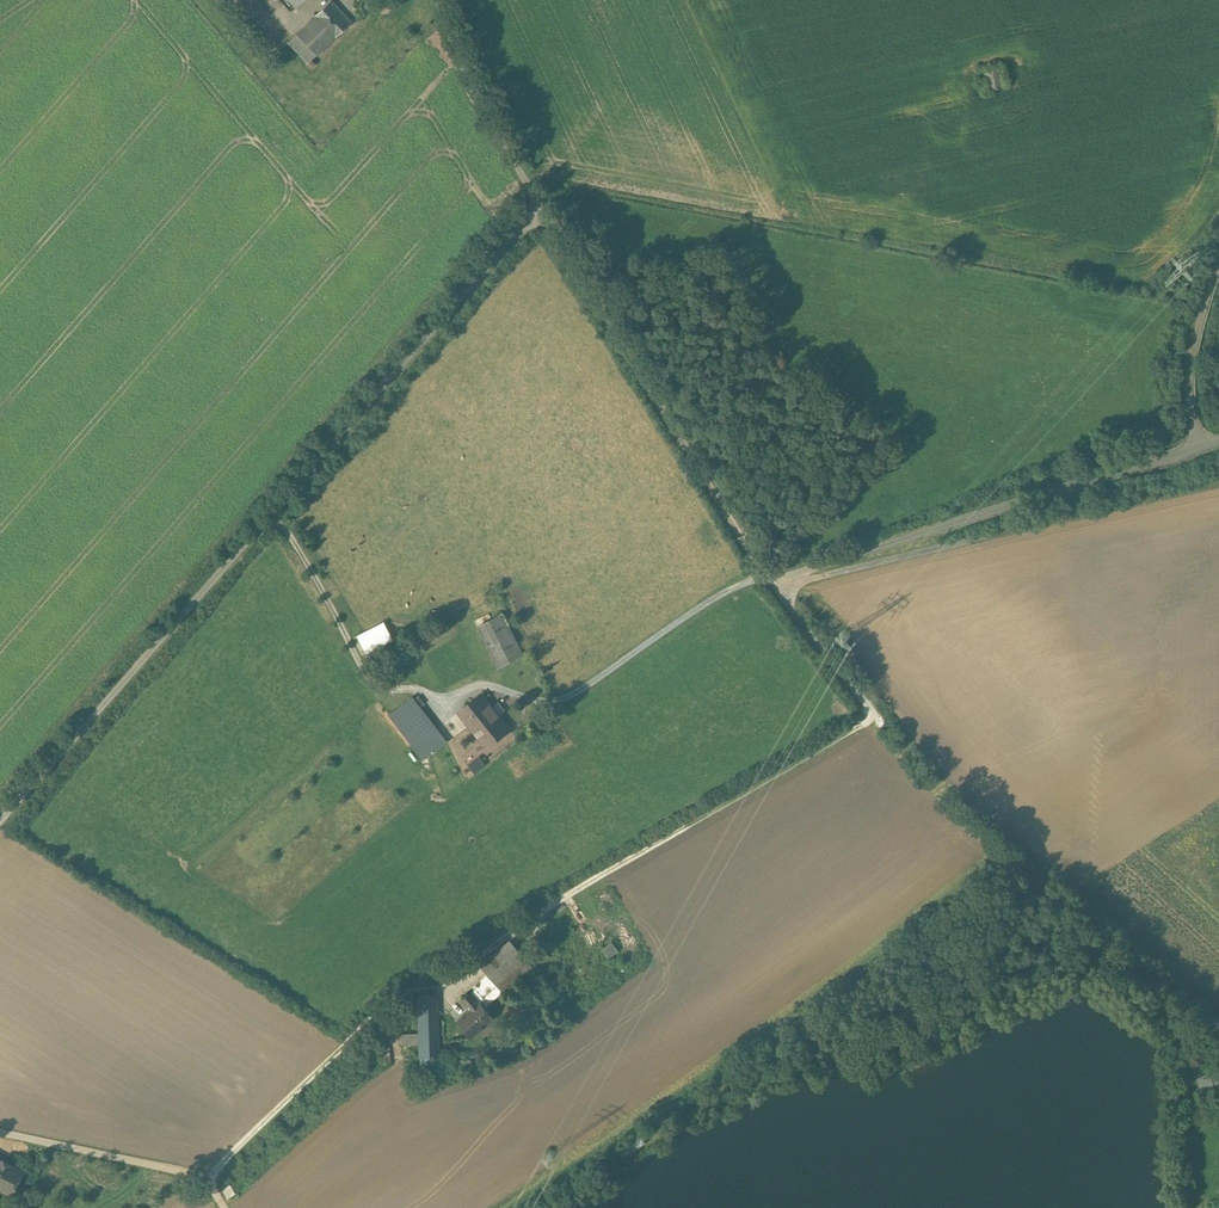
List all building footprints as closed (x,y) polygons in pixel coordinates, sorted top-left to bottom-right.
[(331,0),(296,34),(316,55),(351,22),(331,0)] [(501,614),(477,626),(498,667),(522,654),(501,614)] [(383,621),(356,636),(365,654),(392,639),(383,621)] [(481,693),(458,711),(486,747),(509,728),(481,693)] [(412,694),(387,714),(422,758),(447,738),(412,694)] [(511,941),(481,966),(487,973),(497,985),(503,992),(532,966),(511,941)] [(611,958),(620,950),(613,941),(604,948),(611,958)] [(476,989),(483,997),(497,985),(487,973),(472,986),(475,989),(476,989)] [(503,992),(497,985),(483,997),(484,998),(480,1002),(485,1007),(503,992)] [(493,1018),(485,1007),(480,1002),(484,998),(483,997),(476,989),(475,989),(463,1000),(470,1009),(456,1021),(470,1038),(493,1018)] [(435,994),(417,995),(418,1032),(419,1043),(419,1057),(427,1057),(437,1057),(435,994)] [(419,1043),(418,1032),(401,1032),(402,1043),(419,1043)] [(427,1057),(419,1057),(419,1068),(427,1068),(427,1057)] [(1214,1071),(1197,1075),(1201,1093),(1217,1089),(1214,1071)] [(630,1152),(647,1143),(643,1135),(625,1145),(630,1152)] [(3,1182),(11,1185),(20,1169),(0,1159),(0,1188),(3,1182)]
